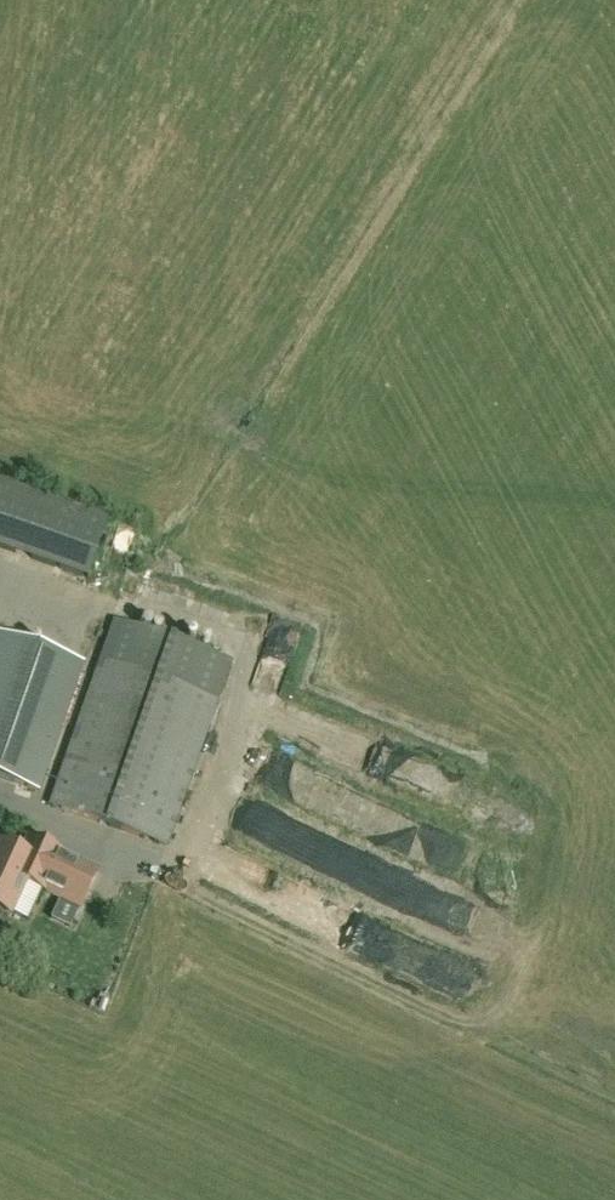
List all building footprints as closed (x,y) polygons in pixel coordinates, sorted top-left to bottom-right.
[(86,578),(106,521),(0,484),(0,548),(86,578)] [(115,623),(51,807),(166,847),(230,663),(115,623)] [(36,791),(80,664),(0,636),(0,778),(36,791)] [(341,750),(345,739),(299,721),(290,742),(343,763),(344,760),(401,782),(406,771),(374,759),(373,763),(341,750)] [(24,883),(80,909),(97,872),(37,844),(29,860),(0,847),(0,911),(10,916),(24,883)]
